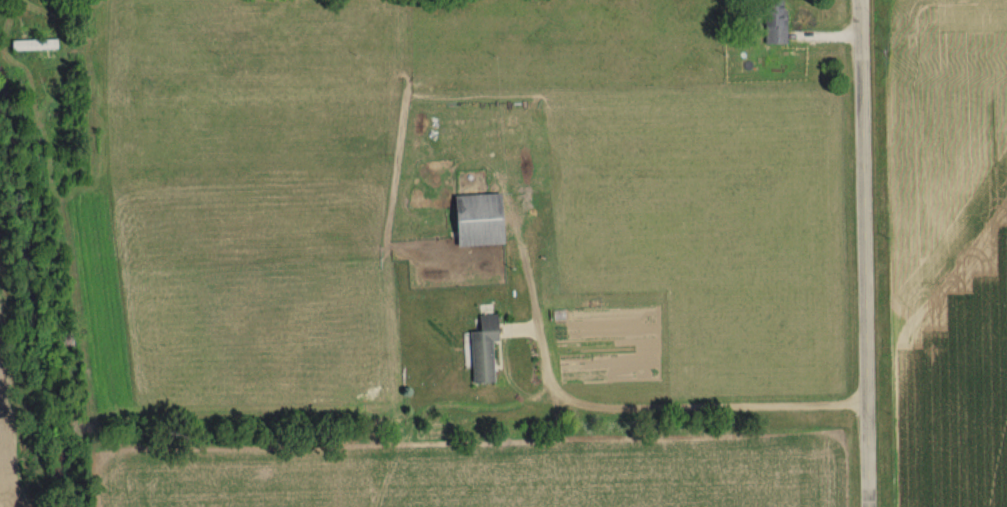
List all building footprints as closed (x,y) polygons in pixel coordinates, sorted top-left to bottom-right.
[(762,46),(784,46),(784,0),(762,0),(762,46)] [(55,41),(9,41),(9,52),(55,52),(55,41)] [(500,248),(498,196),(451,197),(452,249),(500,248)] [(468,334),(469,385),(491,385),(491,343),(495,343),(494,317),(477,317),(477,334),(468,334)]
